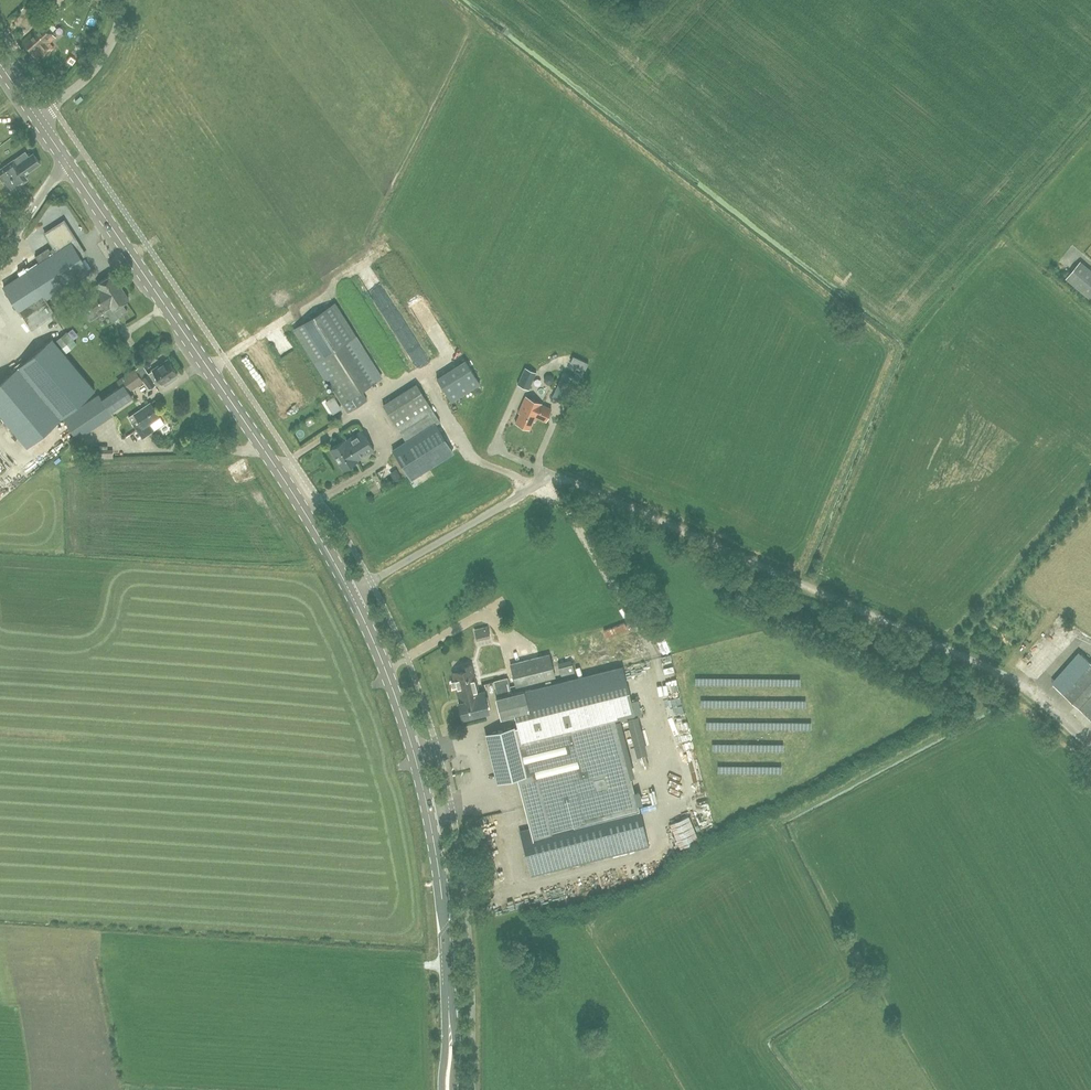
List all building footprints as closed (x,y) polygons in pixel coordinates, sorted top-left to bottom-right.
[(43,57),(50,51),(46,46),(56,37),(43,23),(21,42),(34,56),(39,52),(43,57)] [(25,152),(14,160),(0,170),(0,177),(10,191),(27,179),(24,174),(40,163),(33,154),(29,157),(25,152)] [(3,286),(22,315),(90,271),(72,242),(58,251),(55,247),(50,250),(49,248),(42,252),(35,256),(40,263),(3,286)] [(1081,261),(1066,278),(1090,299),(1090,269),(1081,261)] [(99,287),(111,305),(113,309),(129,299),(112,273),(97,283),(99,287)] [(90,319),(111,305),(99,287),(78,301),(90,319)] [(379,380),(353,338),(355,337),(334,303),(293,330),(314,363),(316,361),(348,412),(367,400),(361,391),(379,380)] [(55,333),(62,329),(58,321),(51,324),(55,333)] [(65,353),(77,343),(67,331),(55,341),(65,353)] [(0,382),(0,415),(27,447),(93,391),(50,340),(0,382)] [(137,368),(118,381),(121,385),(124,384),(126,388),(129,392),(145,381),(150,388),(160,381),(162,384),(164,383),(165,385),(177,377),(176,375),(178,373),(168,360),(153,370),(153,371),(149,374),(143,364),(137,368)] [(557,362),(550,364),(552,371),(560,368),(557,362)] [(529,389),(534,378),(533,378),(536,372),(526,367),(518,384),(529,389)] [(564,372),(552,397),(567,404),(578,378),(564,372)] [(121,385),(102,398),(111,411),(132,397),(129,392),(126,388),(124,384),(121,385)] [(383,404),(397,427),(423,411),(427,417),(434,412),(416,384),(383,404)] [(546,420),(552,408),(525,396),(518,412),(520,413),(516,422),(530,429),(533,421),(535,421),(537,416),(546,420)] [(326,402),(333,413),(341,408),(334,397),(326,402)] [(143,438),(165,423),(151,402),(134,414),(137,418),(132,421),(143,438)] [(294,416),(286,421),(291,428),(298,422),(294,416)] [(435,424),(393,451),(410,479),(453,452),(435,424)] [(374,449),(362,430),(346,440),(346,439),(330,449),(343,470),(358,460),(357,460),(374,449)] [(245,467),(235,472),(241,483),(251,477),(245,467)] [(477,640),(490,637),(488,627),(475,630),(477,640)] [(549,653),(510,663),(517,687),(555,677),(549,653)] [(562,675),(575,671),(572,661),(559,664),(562,675)] [(478,692),(471,664),(461,667),(462,670),(453,672),(460,702),(459,702),(463,718),(489,711),(483,691),(478,692)] [(631,701),(623,667),(516,693),(496,698),(500,714),(506,712),(507,716),(515,715),(519,729),(515,730),(514,727),(486,734),(490,750),(491,750),(499,781),(518,776),(531,828),(532,832),(521,835),(532,875),(612,855),(603,815),(620,811),(638,807),(634,793),(630,777),(616,721),(620,720),(627,718),(635,716),(631,701)] [(1066,695),(1090,717),(1090,667),(1066,695)] [(498,695),(511,692),(507,678),(494,681),(498,695)] [(668,696),(669,708),(682,707),(682,695),(668,696)] [(675,728),(687,726),(685,714),(674,716),(675,728)] [(470,759),(459,760),(460,770),(471,769),(470,759)] [(681,848),(700,840),(689,816),(670,824),(681,848)] [(490,842),(477,846),(478,853),(491,849),(490,842)] [(426,877),(432,892),(438,890),(432,875),(426,877)]
